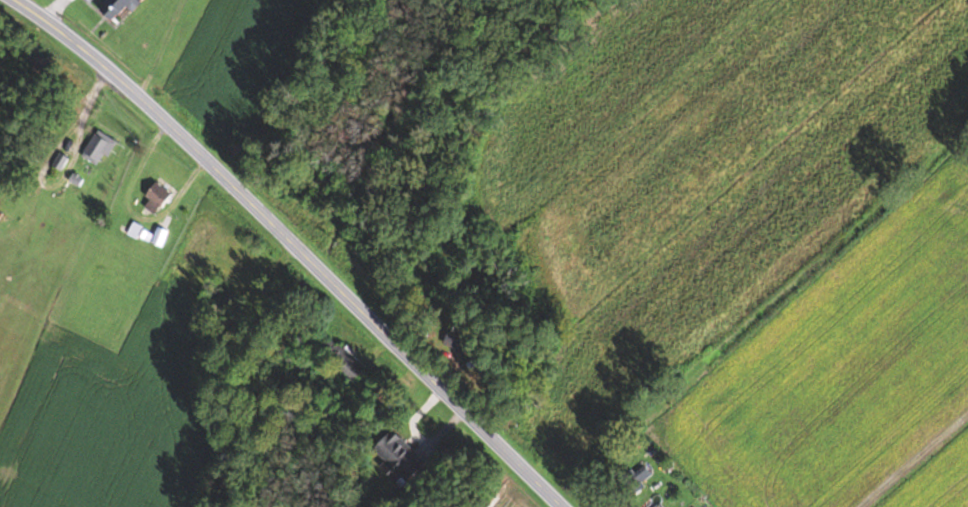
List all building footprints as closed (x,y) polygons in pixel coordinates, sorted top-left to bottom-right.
[(129,5),(134,10),(143,0),(109,0),(101,8),(115,20),(129,5)] [(81,155),(99,167),(116,140),(98,129),(81,155)] [(142,204),(156,214),(172,193),(158,182),(142,204)] [(444,345),(465,353),(470,340),(449,331),(444,345)] [(321,350),(353,382),(365,370),(333,338),(321,350)] [(387,460),(382,465),(398,481),(403,476),(408,480),(427,461),(395,429),(375,449),(387,460)] [(630,480),(637,487),(651,474),(644,467),(630,480)]
